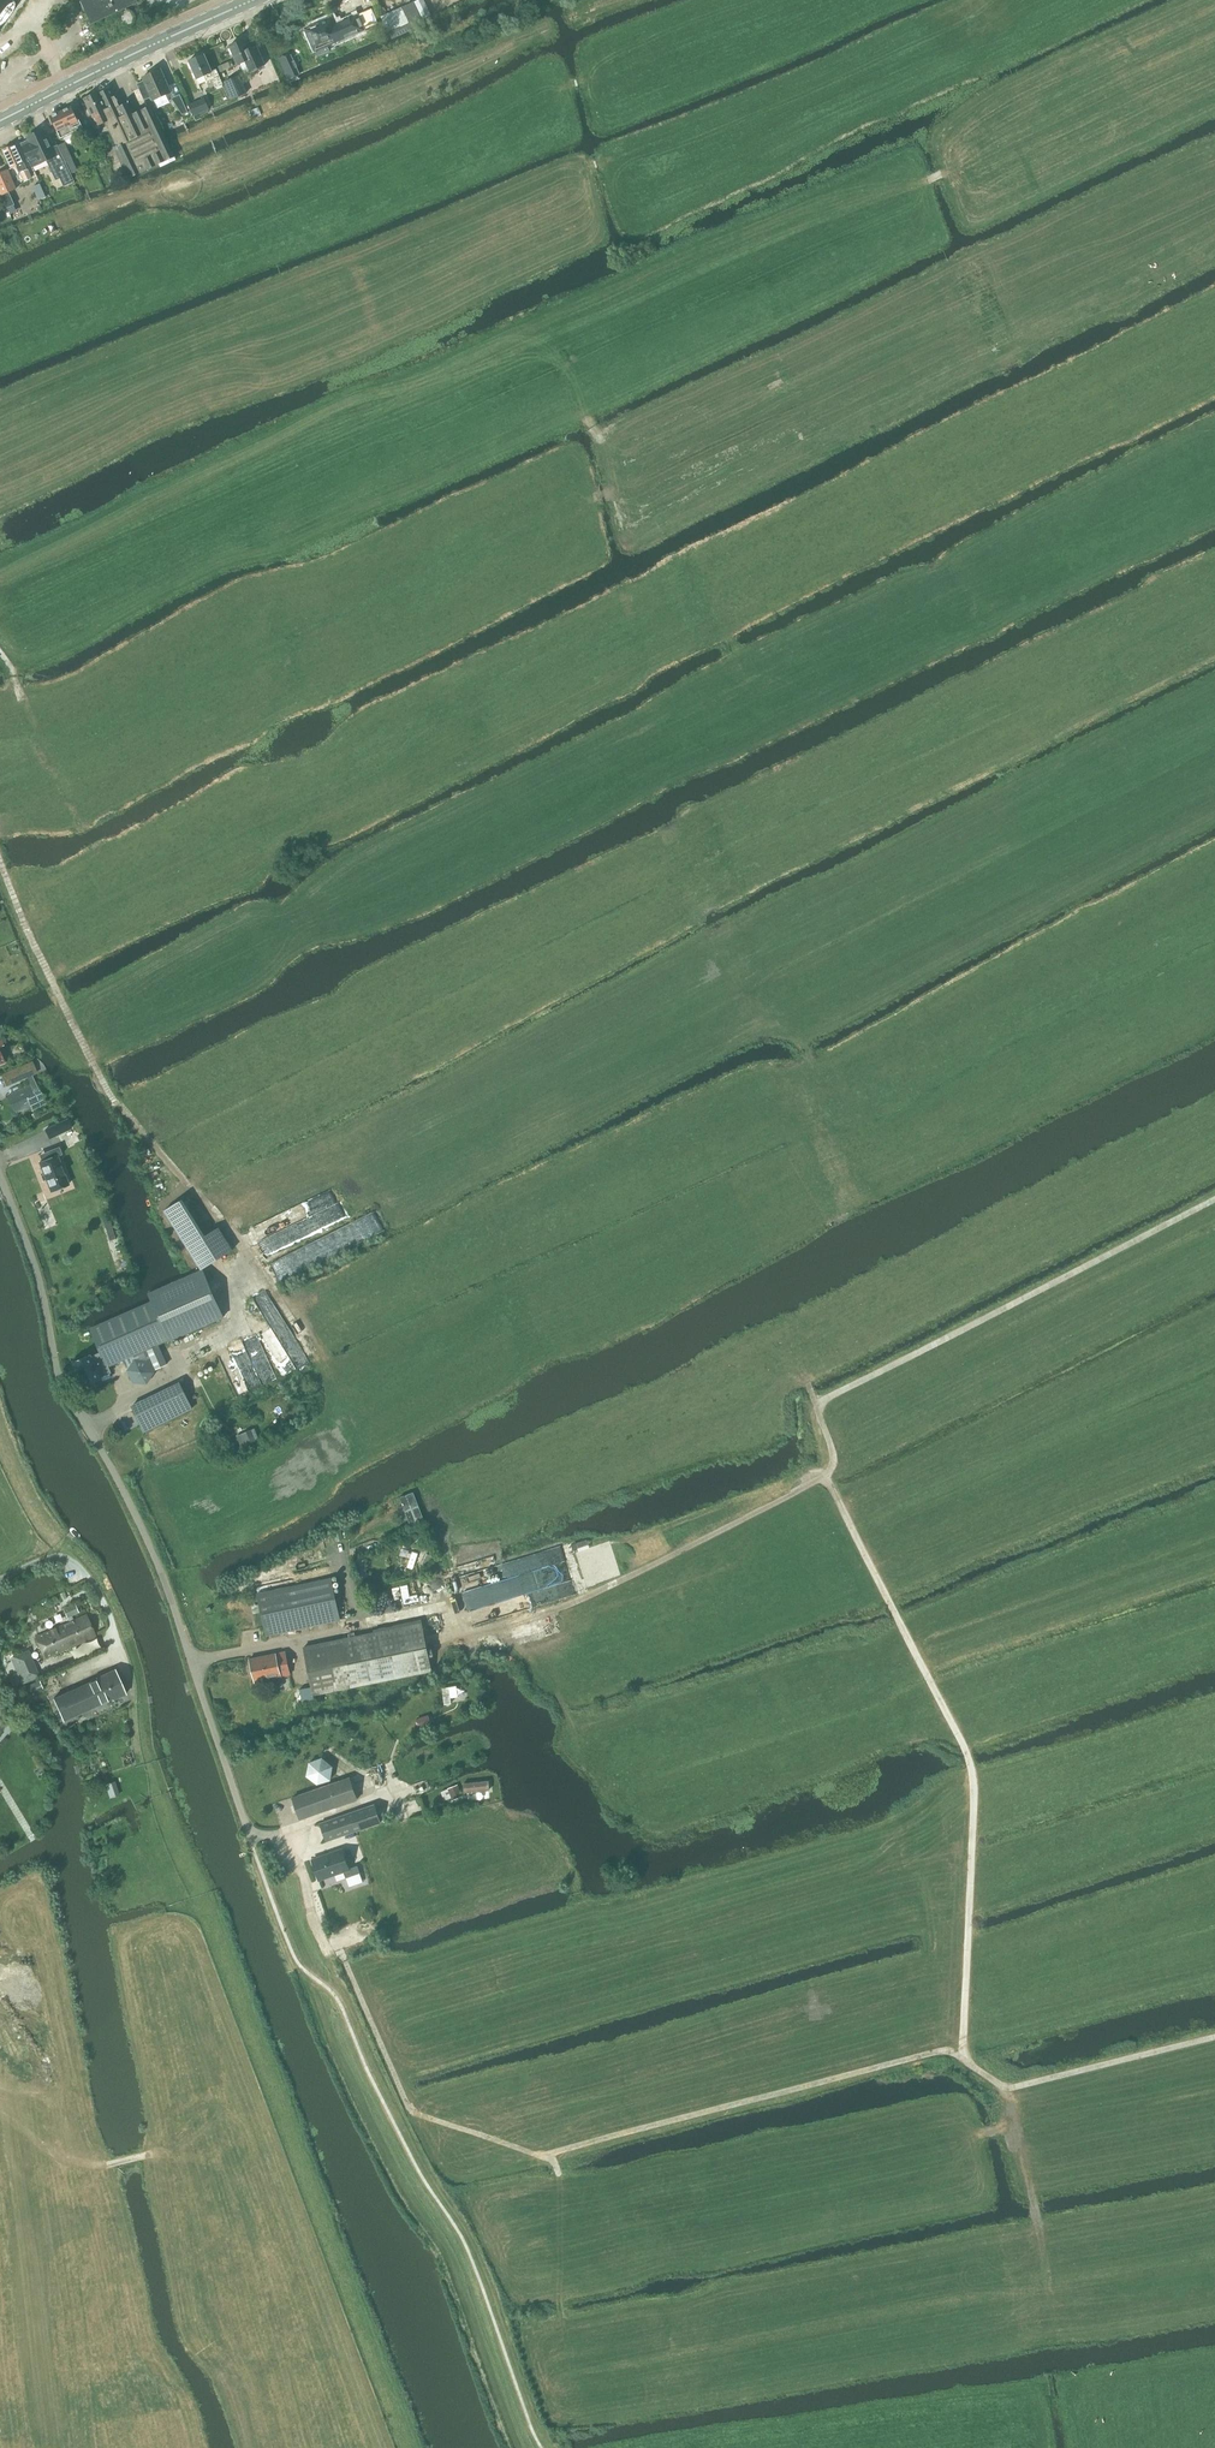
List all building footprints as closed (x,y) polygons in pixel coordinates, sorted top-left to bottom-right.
[(94,19),(120,7),(122,13),(121,13),(120,18),(122,24),(128,26),(134,24),(136,18),(133,12),(128,10),(125,5),(134,0),(86,0),(94,19)] [(414,2),(381,17),(389,35),(390,35),(422,21),(414,2)] [(364,32),(358,17),(335,26),(332,19),(307,30),(317,52),(364,32)] [(250,50),(245,40),(230,47),(238,65),(245,62),(250,72),(265,66),(258,47),(250,50)] [(278,60),(288,79),(289,81),(302,75),(301,73),(292,53),(278,60)] [(205,54),(189,61),(197,80),(205,76),(208,83),(212,81),(216,88),(223,85),(217,69),(212,71),(205,54)] [(232,68),(229,62),(218,67),(221,72),(232,68)] [(154,101),(171,93),(161,69),(143,77),(145,81),(137,84),(145,101),(152,97),(154,101)] [(232,99),(247,93),(240,76),(225,82),(232,99)] [(99,92),(85,99),(98,127),(106,123),(117,146),(114,148),(128,178),(132,176),(133,177),(160,165),(161,167),(177,160),(164,132),(151,106),(147,108),(133,115),(128,103),(120,107),(111,88),(100,93),(99,92)] [(183,115),(189,113),(181,95),(172,98),(183,115)] [(205,98),(188,105),(193,116),(210,110),(205,98)] [(78,121),(72,107),(60,112),(60,111),(50,115),(61,138),(84,128),(80,120),(78,121)] [(31,141),(23,145),(33,168),(42,164),(47,161),(56,180),(61,178),(65,187),(76,182),(70,170),(67,163),(59,146),(52,149),(43,130),(29,137),(31,141)] [(65,143),(59,146),(67,163),(73,159),(65,143)] [(31,178),(24,161),(16,144),(4,149),(12,169),(17,167),(20,173),(22,172),(25,181),(31,178)] [(0,177),(0,190),(2,195),(8,208),(15,205),(9,192),(17,189),(10,172),(0,177)] [(33,1062),(1,1075),(6,1087),(38,1074),(33,1062)] [(37,1083),(14,1093),(21,1110),(31,1106),(32,1109),(40,1106),(46,1103),(37,1083)] [(67,1119),(45,1130),(50,1140),(72,1129),(67,1119)] [(51,1158),(39,1163),(51,1192),(68,1185),(57,1156),(61,1154),(59,1148),(49,1152),(51,1158)] [(182,1200),(165,1211),(202,1270),(219,1259),(182,1200)] [(91,1354),(73,1362),(77,1371),(76,1371),(79,1379),(80,1379),(84,1388),(102,1380),(101,1377),(111,1373),(108,1366),(131,1356),(133,1361),(127,1371),(134,1383),(147,1384),(156,1373),(156,1369),(167,1364),(165,1358),(159,1346),(170,1341),(225,1318),(207,1278),(202,1270),(184,1278),(180,1279),(149,1293),(153,1304),(91,1329),(91,1330),(101,1353),(92,1357),(91,1354)] [(180,1383),(132,1406),(145,1432),(193,1408),(197,1418),(236,1399),(219,1365),(180,1383)] [(242,1447),(259,1439),(255,1429),(237,1436),(242,1447)] [(427,1568),(433,1559),(427,1555),(421,1565),(427,1568)] [(364,1580),(369,1578),(364,1561),(359,1562),(364,1580)] [(333,1578),(259,1594),(267,1636),(341,1621),(333,1578)] [(74,1620),(72,1616),(79,1613),(75,1604),(64,1609),(70,1622),(36,1637),(45,1659),(96,1636),(86,1615),(74,1620)] [(393,1679),(429,1671),(419,1623),(305,1647),(314,1695),(393,1679)] [(256,1683),(291,1675),(287,1652),(251,1660),(256,1683)] [(114,1700),(126,1695),(115,1670),(103,1675),(103,1677),(54,1699),(64,1721),(113,1699),(114,1700)] [(34,1671),(21,1677),(25,1685),(38,1680),(34,1671)] [(28,1694),(43,1688),(40,1680),(25,1687),(28,1694)] [(457,1687),(443,1689),(445,1706),(452,1705),(452,1699),(459,1698),(457,1687)] [(421,1729),(432,1725),(429,1716),(417,1720),(421,1729)] [(318,1785),(332,1781),(334,1767),(323,1757),(310,1762),(306,1776),(318,1785)] [(358,1800),(350,1778),(293,1799),(300,1820),(358,1800)] [(489,1781),(463,1783),(464,1792),(490,1790),(489,1781)] [(457,1785),(448,1788),(451,1796),(460,1793),(457,1785)] [(375,1804),(320,1823),(326,1842),(373,1826),(381,1823),(375,1804)] [(343,1848),(312,1859),(320,1881),(344,1872),(346,1877),(359,1873),(357,1866),(350,1868),(343,1848)]
